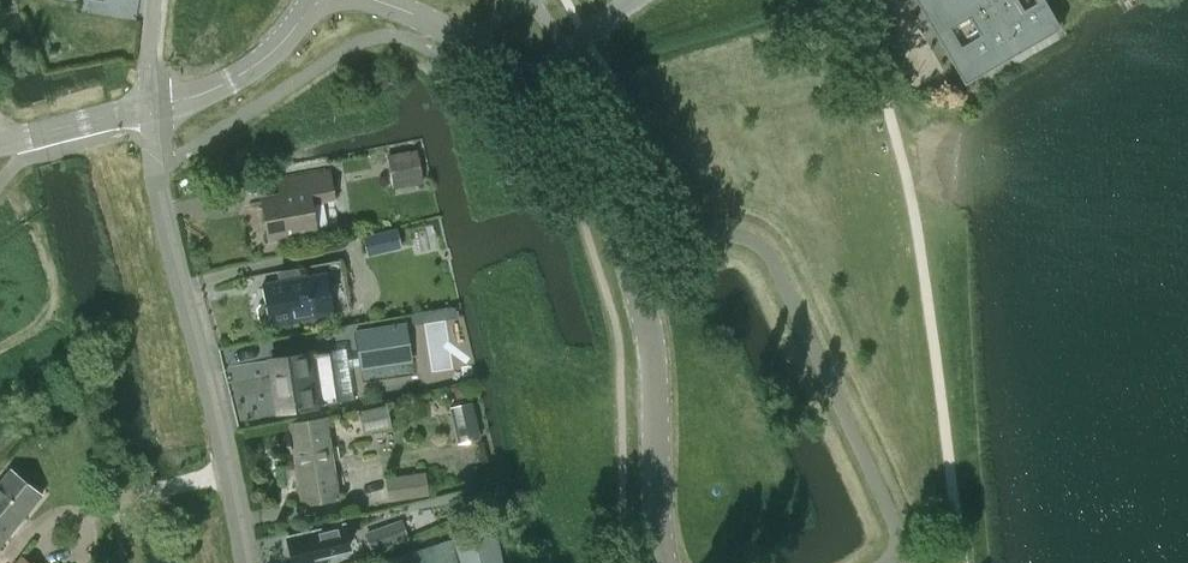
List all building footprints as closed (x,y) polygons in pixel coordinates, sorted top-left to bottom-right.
[(1054,30),(1036,0),(940,0),(982,72),(1054,30)] [(386,157),(392,189),(423,183),(416,151),(386,157)] [(281,194),(262,197),(269,240),(315,232),(310,203),(333,198),(328,171),(278,179),(281,194)] [(377,235),(362,238),(367,255),(381,252),(377,235)] [(340,262),(244,279),(253,328),(349,311),(340,262)] [(359,371),(412,363),(405,322),(353,330),(359,371)] [(315,407),(315,405),(325,404),(317,352),(307,353),(269,358),(277,412),(315,407)] [(386,405),(357,411),(362,433),(391,427),(386,405)] [(449,413),(456,443),(478,437),(472,408),(449,413)] [(339,499),(326,418),(326,417),(287,423),(300,505),(339,499)] [(42,494),(9,468),(0,479),(0,546),(42,494)] [(391,500),(428,494),(424,472),(387,478),(391,500)] [(408,538),(401,519),(364,532),(371,552),(408,538)] [(451,533),(452,538),(458,562),(501,562),(493,523),(451,533)] [(287,538),(293,562),(313,562),(311,557),(349,548),(343,524),(287,538)] [(373,562),(420,562),(416,550),(373,562)]
